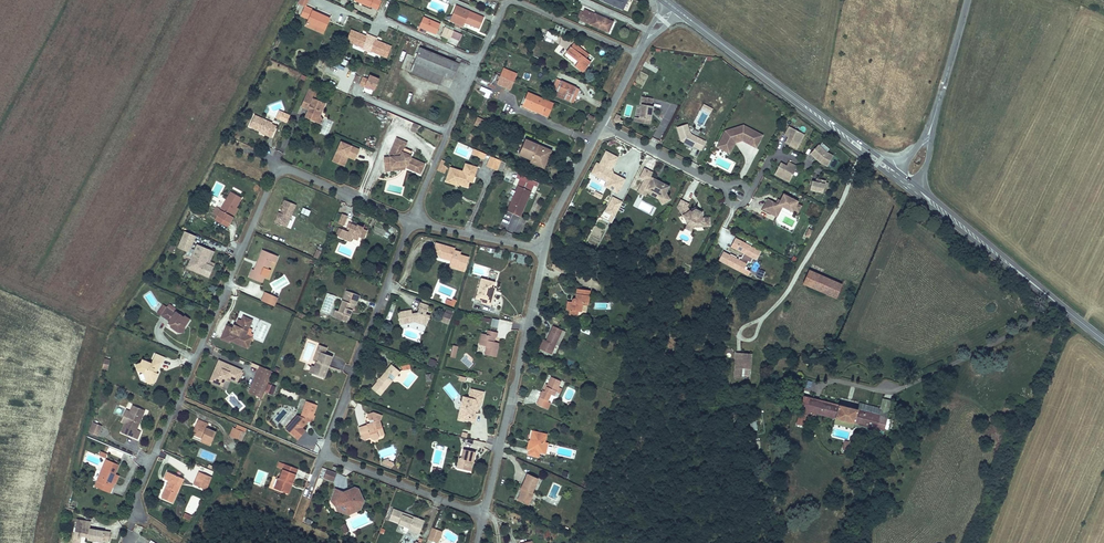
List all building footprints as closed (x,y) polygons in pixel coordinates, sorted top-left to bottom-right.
[(380,0),(355,0),(378,10),(382,1),(380,0)] [(623,9),(627,0),(602,0),(623,9)] [(324,29),(329,18),(313,11),(313,10),(306,6),(305,6),(301,16),(309,19),(306,26),(312,29),(314,25),(324,29)] [(479,28),(484,18),(456,6),(453,13),(456,15),(454,22),(455,23),(461,25),(463,26),(465,22),(479,28)] [(605,20),(605,18),(584,9),(583,12),(581,11),(578,17),(580,18),(580,20),(608,32),(612,23),(605,20)] [(436,34),(440,25),(423,17),(417,30),(425,34),(427,30),(436,34)] [(323,33),(324,29),(314,25),(312,29),(323,33)] [(449,40),(453,30),(445,27),(441,36),(449,40)] [(366,50),(372,36),(367,34),(366,36),(365,39),(360,37),(361,34),(351,30),(347,41),(362,47),(361,48),(366,50)] [(558,36),(547,31),(546,35),(556,40),(558,36)] [(386,57),(391,47),(381,42),(380,45),(375,43),(376,40),(377,38),(372,36),(366,50),(371,52),(372,51),(386,57)] [(586,58),(579,53),(582,49),(574,43),(566,52),(578,62),(575,66),(582,72),(590,62),(586,58)] [(453,79),(459,64),(420,48),(418,54),(416,57),(410,72),(440,84),(443,75),(453,79)] [(589,55),(582,49),(579,53),(586,58),(589,55)] [(345,77),(348,69),(343,67),(340,74),(345,77)] [(513,82),(516,74),(504,69),(500,76),(513,82)] [(497,84),(500,76),(496,74),(492,82),(497,84)] [(374,90),(378,79),(370,75),(368,79),(363,77),(359,85),(367,88),(368,87),(371,88),(374,90)] [(510,89),(513,82),(500,76),(497,84),(510,89)] [(574,91),(576,87),(557,79),(553,89),(557,91),(566,95),(564,99),(570,101),(573,93),(572,92),(573,91),(574,91)] [(480,86),(479,90),(485,92),(484,97),(489,98),(491,89),(480,86)] [(572,103),(578,88),(576,87),(574,91),(573,91),(572,92),(573,93),(570,101),(572,103)] [(320,116),(325,104),(314,99),(318,92),(310,88),(304,102),(310,104),(308,110),(305,117),(311,119),(316,118),(318,119),(320,116)] [(542,114),(548,101),(529,93),(527,97),(529,98),(528,99),(527,99),(525,98),(523,103),(527,105),(527,107),(535,111),(536,109),(538,110),(537,112),(542,114)] [(653,97),(641,95),(638,121),(650,122),(653,97)] [(547,116),(553,103),(548,101),(542,114),(547,116)] [(308,110),(310,104),(304,102),(301,107),(308,110)] [(701,108),(711,113),(713,108),(703,104),(701,108)] [(276,126),(272,124),(272,123),(254,115),(249,126),(261,131),(267,134),(267,135),(272,138),(277,126),(276,126)] [(326,122),(322,133),(327,135),(332,124),(326,122)] [(416,132),(419,125),(414,123),(411,130),(416,132)] [(687,123),(677,126),(681,139),(694,146),(695,145),(701,148),(705,141),(690,133),(687,123)] [(762,135),(743,125),(725,131),(719,143),(730,148),(733,141),(742,138),(750,142),(757,146),(762,135)] [(784,135),(787,137),(784,143),(797,149),(805,133),(788,126),(784,135)] [(415,160),(409,157),(412,151),(404,148),(407,142),(396,138),(393,146),(396,148),(392,156),(384,157),(385,167),(403,165),(404,164),(407,165),(406,167),(420,174),(425,164),(419,161),(418,163),(415,161),(415,160)] [(542,164),(549,150),(543,147),(542,151),(540,150),(541,146),(526,140),(519,154),(531,159),(542,164)] [(355,158),(359,149),(341,142),(332,161),(341,165),(345,155),(347,156),(348,154),(355,158)] [(828,166),(834,154),(816,145),(810,157),(828,166)] [(486,154),(474,149),(472,154),(484,158),(485,158),(486,154)] [(542,164),(531,159),(530,162),(544,168),(552,151),(549,150),(542,164)] [(595,161),(590,174),(606,181),(603,186),(619,193),(626,178),(611,172),(618,156),(605,150),(599,163),(595,161)] [(344,166),(348,157),(355,160),(355,158),(348,154),(347,156),(345,155),(341,165),(344,166)] [(496,169),(500,160),(491,156),(487,165),(496,169)] [(444,173),(447,166),(443,165),(445,161),(441,160),(440,164),(437,170),(444,173)] [(501,172),(505,162),(500,160),(496,169),(501,172)] [(788,161),(786,164),(780,161),(773,175),(789,183),(797,165),(788,161)] [(463,172),(450,168),(450,170),(464,174),(467,165),(465,164),(463,172)] [(469,181),(471,176),(474,177),(477,168),(467,165),(464,174),(450,170),(446,182),(456,185),(457,182),(468,185),(469,181)] [(643,179),(637,192),(646,196),(647,195),(668,204),(671,196),(666,194),(670,185),(651,176),(653,171),(644,167),(639,178),(643,179)] [(798,181),(802,184),(807,175),(802,173),(798,181)] [(823,193),(825,181),(812,178),(809,190),(823,193)] [(533,185),(520,179),(517,186),(518,186),(531,192),(533,185)] [(524,207),(531,192),(518,186),(507,210),(514,213),(515,211),(516,212),(519,211),(521,206),(524,207)] [(230,215),(235,207),(236,208),(236,207),(242,198),(231,192),(221,210),(220,212),(215,209),(213,214),(217,216),(230,223),(233,217),(230,215)] [(798,201),(783,194),(778,204),(768,199),(762,209),(771,214),(773,209),(780,212),(782,207),(792,212),(798,201)] [(600,217),(611,222),(622,201),(612,196),(600,217)] [(286,227),(296,204),(286,200),(286,201),(284,205),(282,209),(285,210),(283,214),(280,213),(279,212),(277,217),(279,218),(277,223),(286,227)] [(683,229),(711,227),(710,216),(703,217),(702,208),(689,209),(689,200),(681,201),(683,229)] [(201,215),(203,210),(197,206),(194,213),(199,216),(200,214),(201,215)] [(520,216),(524,207),(521,206),(519,211),(516,212),(515,211),(514,213),(520,216)] [(300,212),(308,216),(311,210),(303,207),(300,212)] [(343,225),(347,216),(342,214),(339,224),(343,225)] [(230,223),(217,216),(215,220),(228,227),(230,223)] [(364,239),(367,230),(363,229),(363,227),(357,225),(357,226),(348,223),(347,227),(348,227),(350,228),(348,232),(346,231),(342,229),(340,234),(337,232),(336,235),(351,241),(352,238),(353,235),(359,237),(364,239)] [(188,251),(195,236),(185,232),(178,247),(188,251)] [(718,261),(748,275),(750,270),(746,268),(751,257),(756,260),(761,249),(735,238),(730,247),(743,253),(741,259),(722,251),(718,261)] [(469,257),(460,255),(461,252),(454,250),(455,248),(436,243),(435,248),(441,250),(440,255),(439,257),(449,260),(450,258),(451,259),(451,260),(451,262),(457,263),(456,267),(465,270),(469,257)] [(205,263),(211,250),(197,245),(194,254),(191,259),(188,267),(209,276),(213,266),(205,263)] [(210,261),(214,252),(211,250),(205,263),(213,266),(214,263),(210,261)] [(268,269),(271,260),(276,262),(278,256),(262,250),(258,262),(259,262),(258,265),(257,264),(254,270),(252,269),(249,277),(262,283),(265,276),(264,274),(262,273),(264,267),(268,269)] [(456,267),(457,263),(451,262),(449,267),(464,271),(465,270),(456,267)] [(836,298),(842,284),(809,270),(803,284),(836,298)] [(489,295),(492,287),(493,288),(494,287),(495,282),(487,279),(481,278),(475,299),(481,300),(489,303),(491,295),(489,295)] [(491,306),(496,288),(494,287),(493,288),(492,287),(489,295),(491,295),(489,303),(481,300),(481,303),(491,306)] [(581,312),(582,304),(588,305),(590,290),(577,289),(576,299),(575,298),(574,298),(574,299),(573,299),(572,300),(572,301),(572,302),(568,301),(567,310),(570,310),(570,315),(577,316),(578,311),(581,312)] [(356,306),(359,296),(346,291),(338,311),(335,310),(333,317),(345,321),(350,309),(352,310),(354,305),(356,306)] [(276,301),(272,299),(273,296),(265,292),(261,301),(274,306),(276,301)] [(326,293),(321,311),(330,314),(336,295),(326,293)] [(426,325),(430,316),(425,314),(428,306),(420,303),(418,307),(419,308),(418,312),(417,314),(412,315),(412,313),(411,310),(398,313),(400,324),(412,322),(413,319),(415,319),(416,321),(426,325)] [(186,324),(190,319),(185,316),(184,317),(176,312),(175,313),(174,312),(176,308),(169,304),(167,307),(161,315),(169,321),(168,323),(170,324),(171,327),(178,332),(181,332),(183,329),(184,327),(185,326),(184,325),(186,323),(186,324)] [(161,315),(167,307),(163,305),(157,313),(161,315)] [(246,335),(252,320),(243,316),(241,321),(239,327),(235,326),(234,325),(233,328),(227,326),(221,339),(230,342),(231,340),(248,348),(252,338),(246,335)] [(490,325),(497,327),(499,319),(492,317),(490,325)] [(551,354),(562,330),(553,326),(546,341),(544,339),(539,349),(551,354)] [(493,344),(494,342),(495,337),(496,337),(497,332),(488,330),(487,334),(482,333),(479,344),(486,346),(485,354),(496,357),(498,345),(493,344)] [(328,366),(332,356),(321,352),(318,362),(316,361),(314,366),(316,367),(314,374),(322,377),(327,365),(328,366)] [(750,368),(751,354),(742,354),(741,363),(741,367),(750,368)] [(435,367),(437,360),(429,358),(428,365),(435,367)] [(153,371),(154,369),(157,370),(160,362),(153,359),(151,363),(142,359),(141,362),(135,364),(138,371),(143,373),(146,379),(151,381),(153,377),(156,378),(158,373),(156,372),(153,371)] [(241,372),(241,371),(233,367),(232,370),(230,369),(231,366),(222,362),(220,368),(217,367),(211,380),(219,384),(222,377),(225,378),(226,379),(227,376),(232,378),(233,375),(238,377),(241,372)] [(380,395),(392,380),(388,377),(392,372),(396,376),(400,371),(391,365),(372,388),(380,395)] [(262,398),(272,373),(273,371),(260,366),(259,369),(249,392),(262,398)] [(392,380),(396,376),(392,372),(388,377),(392,380)] [(408,387),(416,377),(410,373),(403,383),(408,387)] [(556,391),(558,387),(561,381),(551,377),(547,385),(545,391),(543,390),(536,404),(545,408),(548,401),(551,394),(555,396),(556,391)] [(273,395),(278,383),(273,381),(272,385),(269,384),(265,392),(273,395)] [(281,389),(280,395),(297,398),(298,392),(281,389)] [(474,412),(476,404),(480,405),(481,405),(484,392),(471,389),(469,397),(465,396),(463,405),(466,411),(464,419),(474,422),(477,413),(474,412)] [(887,417),(858,410),(857,409),(839,405),(808,397),(807,397),(807,398),(804,397),(803,400),(801,407),(800,411),(799,414),(815,418),(815,414),(835,419),(854,423),(875,429),(883,431),(887,417)] [(801,407),(803,400),(797,398),(795,406),(801,407)] [(887,417),(891,400),(883,398),(881,408),(859,403),(858,410),(887,417)] [(313,415),(317,405),(307,401),(303,410),(298,408),(296,416),(301,418),(301,417),(311,420),(313,415)] [(138,425),(142,417),(145,410),(133,405),(130,412),(131,412),(128,420),(127,419),(123,418),(121,422),(125,423),(121,432),(137,439),(141,431),(137,430),(135,429),(136,425),(138,425)] [(384,434),(380,420),(382,415),(374,412),(368,417),(369,420),(373,420),(374,422),(375,424),(371,426),(370,423),(359,427),(362,435),(365,434),(366,436),(366,439),(371,437),(374,439),(377,438),(379,436),(384,434)] [(854,423),(835,419),(834,424),(852,429),(853,426),(874,432),(875,429),(854,423)] [(211,443),(216,432),(206,428),(208,424),(198,420),(197,424),(198,424),(194,433),(203,437),(202,438),(211,443)] [(98,436),(102,426),(93,422),(89,432),(98,436)] [(203,437),(194,433),(198,424),(197,424),(192,434),(202,438),(203,437)] [(241,441),(245,432),(235,428),(232,437),(241,441)] [(543,453),(546,442),(545,442),(546,434),(533,431),(530,441),(531,441),(529,450),(528,455),(538,457),(539,452),(543,453)] [(852,446),(854,438),(850,437),(849,442),(845,441),(844,444),(852,446)] [(851,451),(852,447),(853,447),(856,439),(854,438),(852,446),(844,444),(843,449),(851,451)] [(473,462),(475,452),(463,449),(461,458),(459,458),(457,468),(469,470),(471,461),(473,462)] [(112,482),(115,474),(119,465),(106,459),(97,481),(95,487),(98,488),(100,482),(112,487),(113,488),(115,483),(112,482)] [(292,484),(297,469),(280,462),(278,467),(283,469),(280,478),(278,478),(274,488),(285,493),(289,482),(292,484)] [(333,481),(336,473),(328,469),(324,478),(333,481)] [(172,503),(180,485),(177,484),(180,477),(168,472),(164,479),(169,481),(171,482),(170,483),(169,482),(162,498),(172,503)] [(203,488),(208,475),(199,472),(194,485),(203,488)] [(532,492),(538,479),(527,474),(521,488),(523,488),(521,492),(518,500),(528,505),(534,493),(532,492)] [(206,490),(211,477),(208,475),(203,488),(206,490)] [(110,493),(112,487),(100,482),(98,488),(110,493)] [(360,509),(364,501),(358,489),(355,488),(348,491),(349,492),(348,495),(348,496),(345,497),(345,496),(342,495),(340,491),(335,489),(331,500),(336,502),(340,504),(339,507),(338,510),(348,514),(360,509)] [(339,507),(340,504),(336,502),(331,500),(336,505),(338,510),(339,507)] [(424,521),(413,517),(413,519),(402,515),(403,513),(393,509),(389,519),(399,523),(399,524),(409,528),(409,530),(419,534),(424,521)] [(182,518),(190,521),(192,516),(184,513),(182,518)] [(109,542),(110,532),(90,528),(89,528),(83,527),(84,520),(77,519),(74,538),(81,539),(81,536),(88,537),(87,540),(103,542),(103,541),(109,542)] [(439,542),(443,531),(431,527),(427,539),(439,542)]
